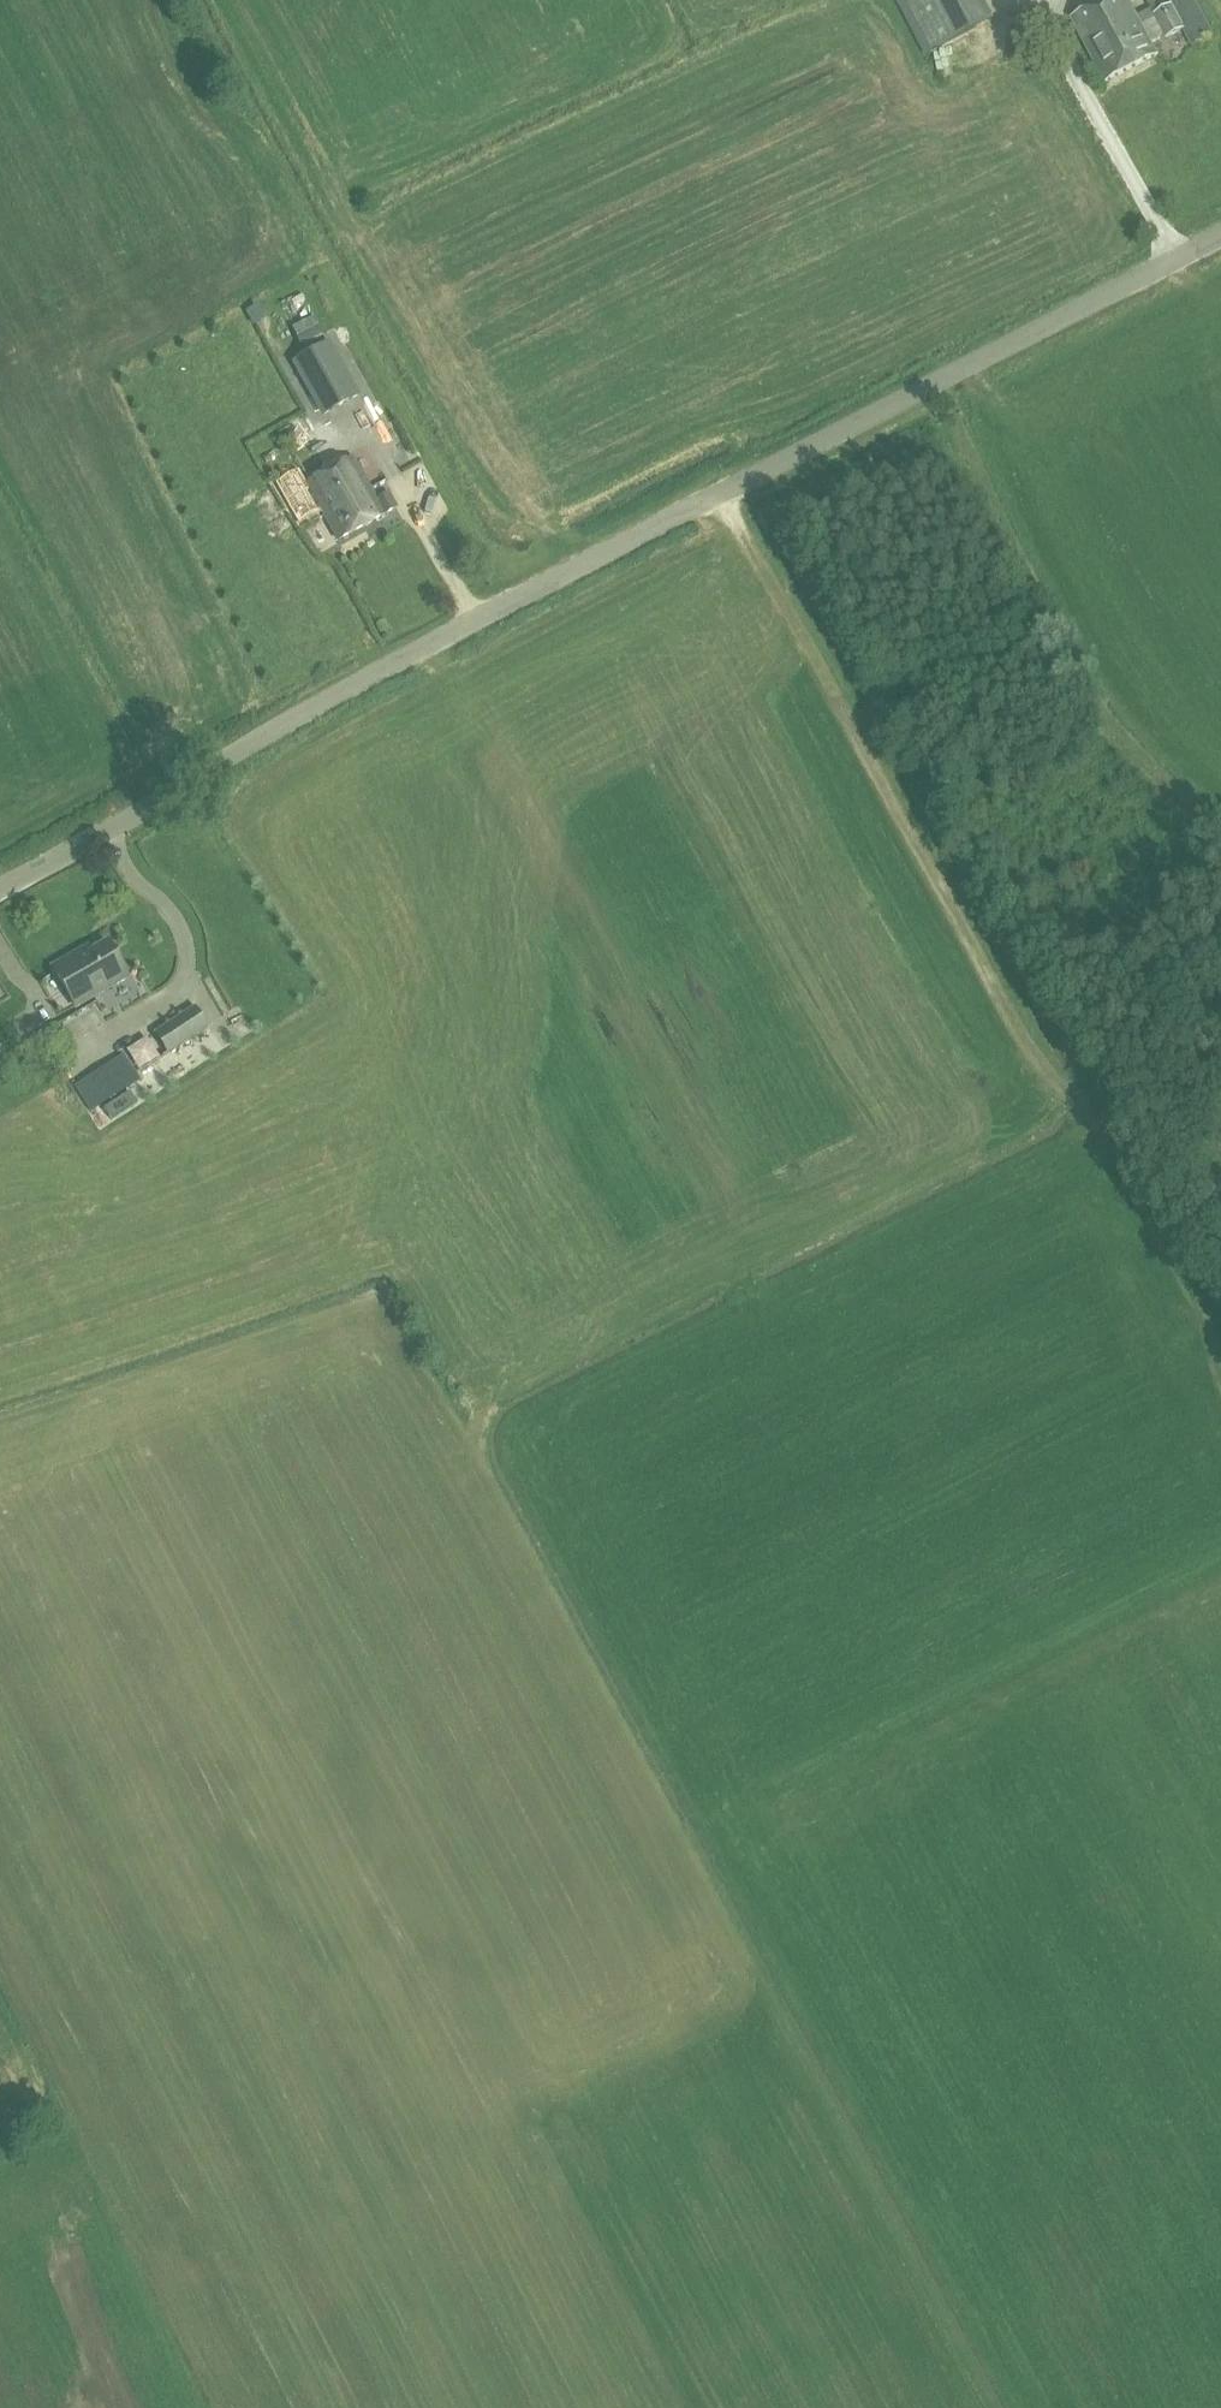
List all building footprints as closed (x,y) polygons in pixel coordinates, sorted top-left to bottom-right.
[(929,58),(989,28),(975,0),(899,0),(929,58)] [(1165,38),(1206,17),(1197,0),(1157,0),(1147,5),(1150,10),(1137,17),(1128,0),(1108,0),(1073,19),(1106,82),(1158,55),(1152,43),(1164,37),(1165,38)] [(312,337),(304,320),(290,326),(293,332),(295,330),(302,343),(312,337)] [(324,414),(358,395),(328,343),(294,362),(324,414)] [(395,507),(389,495),(378,502),(353,457),(306,484),(338,540),(395,507)] [(104,938),(53,967),(75,1006),(126,976),(104,938)] [(154,1032),(168,1053),(182,1044),(208,1026),(194,1005),(154,1032)] [(74,1085),(91,1110),(108,1099),(139,1079),(123,1053),(92,1074),(74,1085)]
